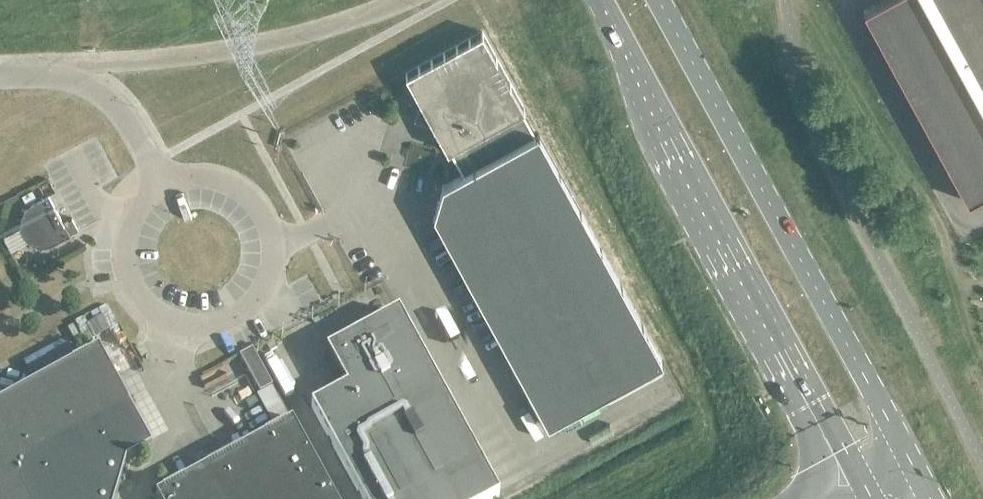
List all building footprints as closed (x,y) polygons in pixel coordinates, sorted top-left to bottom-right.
[(863,11),(968,202),(982,194),(982,0),(883,0),(863,11)] [(482,32),(405,74),(447,152),(450,150),(462,174),(443,185),(434,215),(548,424),(663,361),(538,133),(535,134),(522,111),(524,109),(482,32)] [(48,195),(30,204),(28,206),(26,208),(24,211),(23,213),(22,216),(21,219),(21,222),(21,223),(21,225),(21,227),(22,230),(23,233),(25,235),(26,237),(28,239),(31,241),(33,242),(36,244),(38,244),(40,244),(43,244),(46,244),(50,243),(53,242),(78,228),(72,218),(63,223),(48,195)] [(362,498),(494,498),(499,496),(401,315),(329,355),(349,391),(314,410),(362,498)] [(272,386),(252,349),(239,356),(259,393),(272,386)] [(126,462),(151,448),(98,350),(0,403),(0,498),(115,498),(126,462)] [(292,422),(155,496),(157,498),(334,498),(292,422)]
